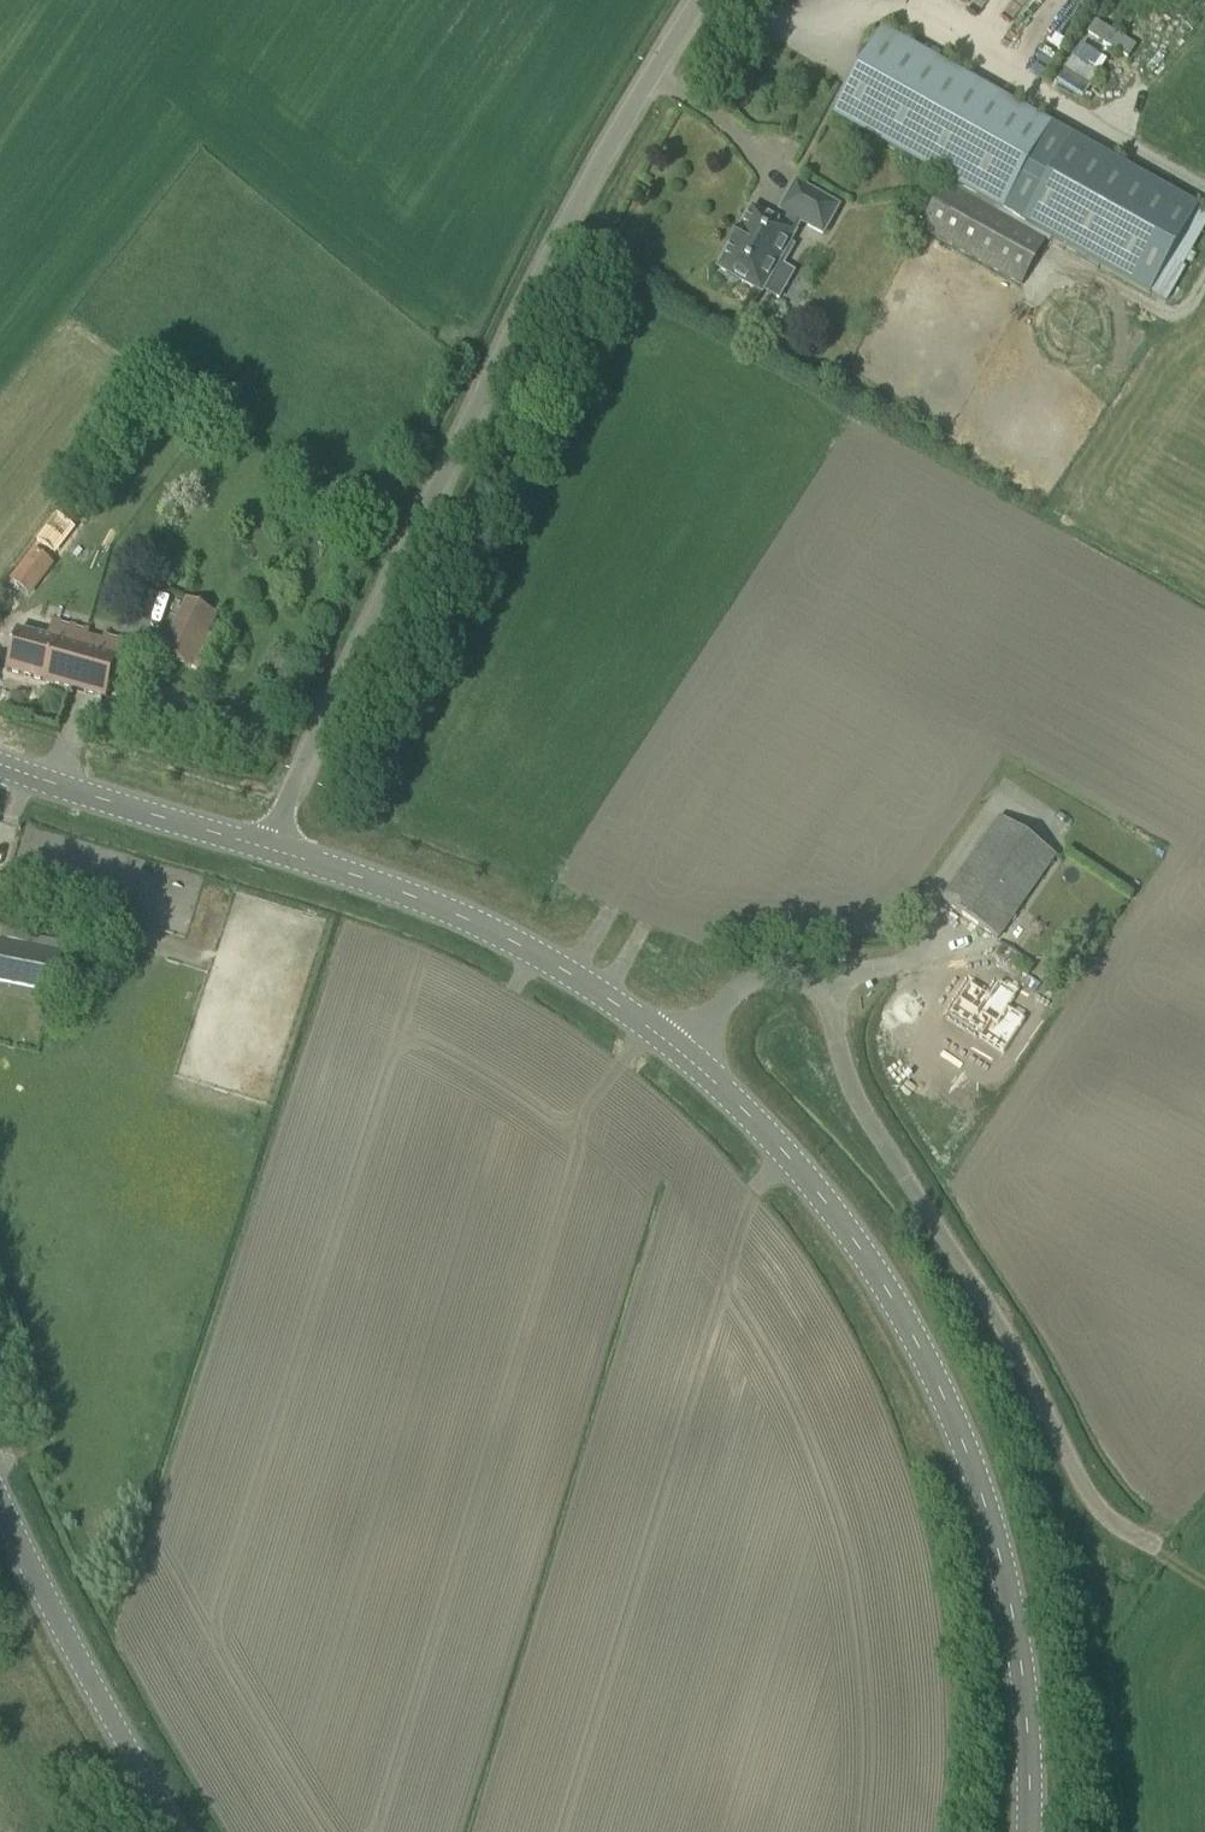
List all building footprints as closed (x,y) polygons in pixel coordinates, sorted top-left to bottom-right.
[(1098,19),(1090,34),(1133,57),(1141,42),(1098,19)] [(1153,293),(1201,205),(882,30),(833,116),(947,181),(920,228),(1022,286),(1048,241),(1013,222),(1016,217),(1153,293)] [(1083,94),(1107,58),(1085,44),(1061,80),(1083,94)] [(762,289),(779,298),(795,271),(784,265),(794,245),(790,243),(801,223),(822,235),(838,207),(796,183),(780,210),(783,212),(776,224),(752,211),(741,231),(739,229),(729,247),(731,248),(720,268),(760,291),(762,289)] [(37,545),(12,578),(34,594),(59,561),(37,545)] [(188,601),(162,652),(191,666),(216,615),(188,601)] [(6,671),(106,699),(123,638),(52,618),(47,636),(18,628),(6,671)] [(942,900),(997,939),(1055,855),(1000,817),(942,900)] [(54,992),(62,954),(29,947),(35,916),(6,910),(0,937),(0,981),(54,992)]
